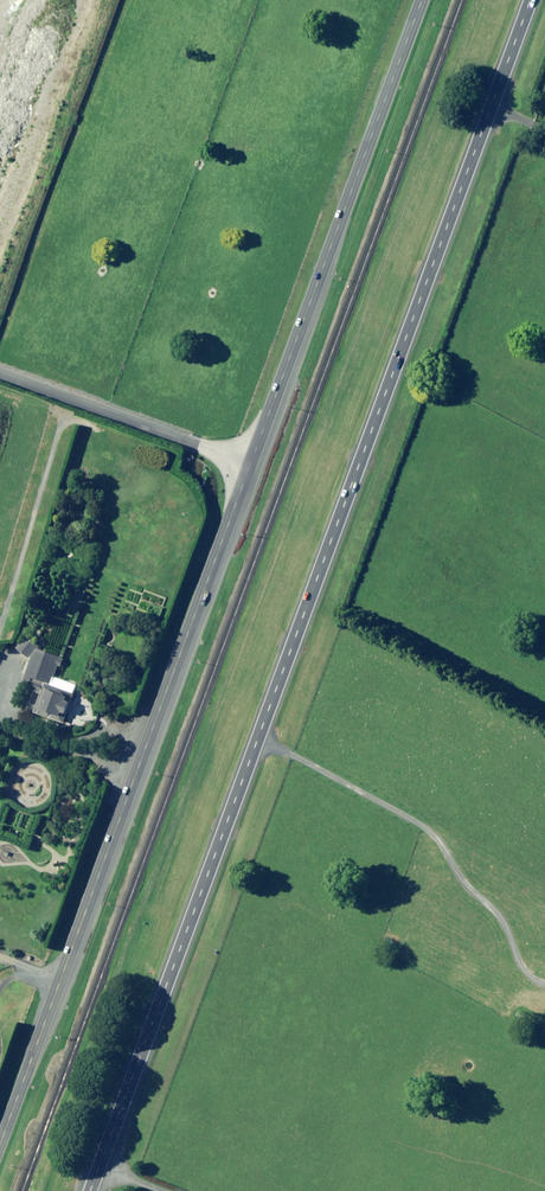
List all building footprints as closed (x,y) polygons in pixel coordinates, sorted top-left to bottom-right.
[(25,637),(15,649),(26,658),(36,647),(25,637)] [(36,712),(58,720),(65,702),(46,695),(59,658),(36,650),(25,680),(45,687),(36,712)]
